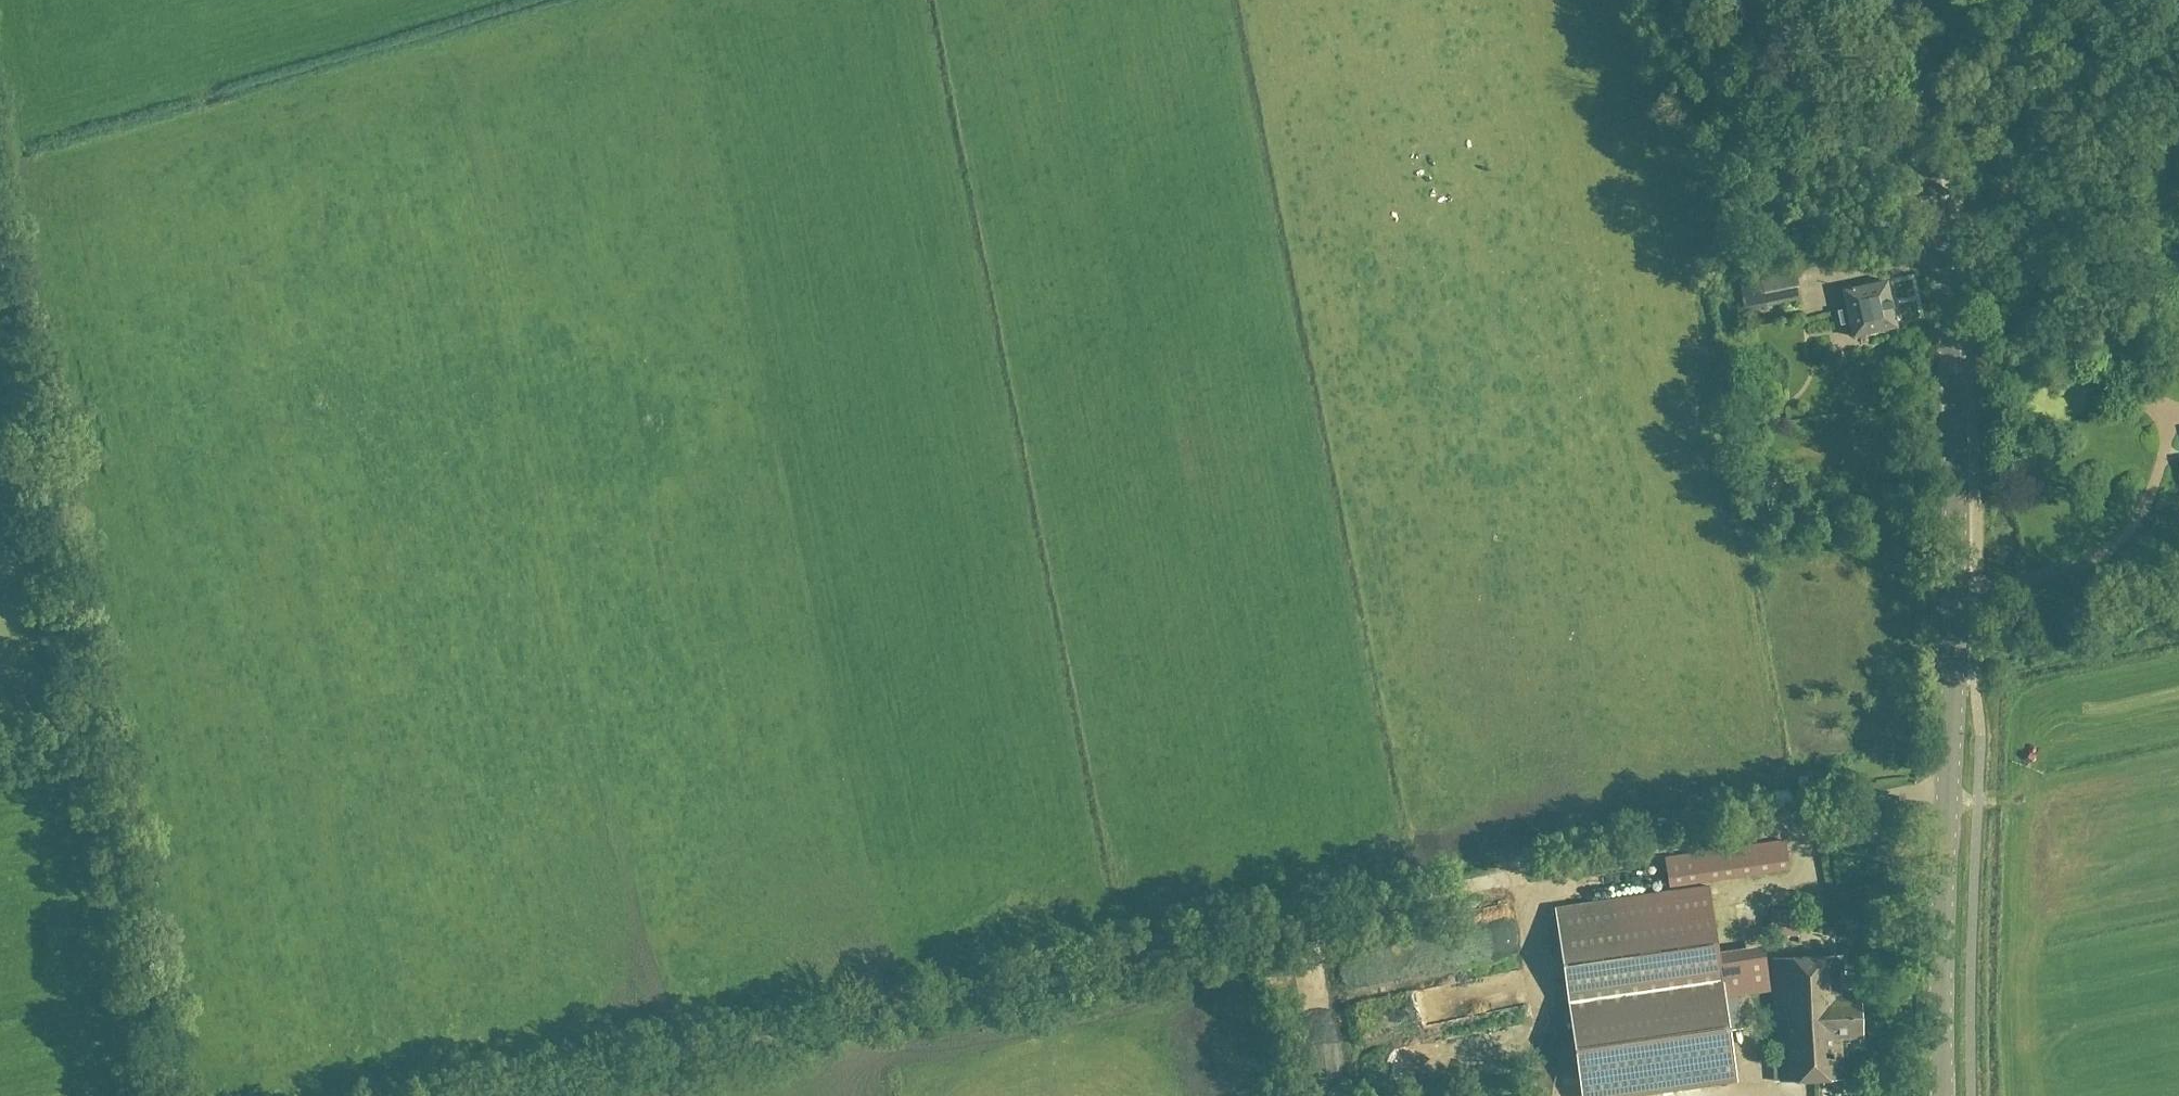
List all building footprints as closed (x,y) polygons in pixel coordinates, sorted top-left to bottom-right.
[(1761,277),(1766,304),(1801,297),(1795,271),(1761,277)] [(1842,289),(1846,309),(1837,311),(1840,325),(1849,323),(1852,336),(1897,326),(1887,279),(1842,289)] [(1665,857),(1670,886),(1788,868),(1784,840),(1665,857)] [(1769,991),(1764,955),(1719,961),(1708,884),(1554,906),(1570,1019),(1580,1095),(1645,1095),(1737,1083),(1730,1031),(1742,1030),(1738,995),(1769,991)] [(1770,909),(1771,934),(1798,933),(1797,908),(1770,909)] [(1753,942),(1764,941),(1763,924),(1752,925),(1753,942)] [(1773,958),(1778,1062),(1779,1082),(1847,1078),(1845,1037),(1859,1037),(1857,995),(1843,996),(1841,955),(1773,958)]
